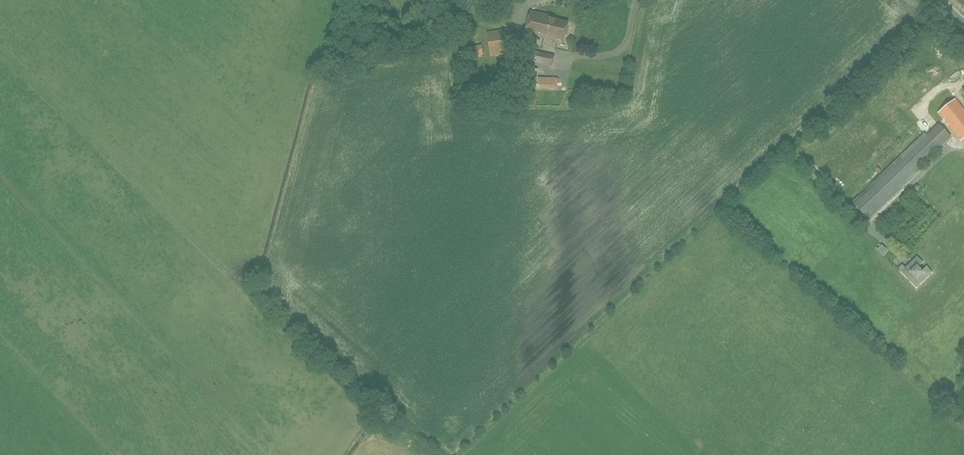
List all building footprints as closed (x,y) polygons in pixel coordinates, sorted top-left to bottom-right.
[(553,18),(546,16),(531,13),(526,35),(556,41),(556,39),(565,41),(569,24),(552,20),(553,18)] [(492,57),(518,53),(514,29),(488,33),(492,57)] [(476,59),(483,58),(481,46),(461,49),(462,59),(476,57),(476,59)] [(528,61),(553,66),(555,57),(530,52),(528,61)] [(536,79),(536,68),(528,68),(527,87),(555,88),(555,79),(536,79)] [(956,101),(940,114),(962,141),(963,139),(963,110),(956,101)] [(918,257),(902,272),(917,288),(932,273),(927,267),(922,272),(918,268),(923,263),(918,257)]
